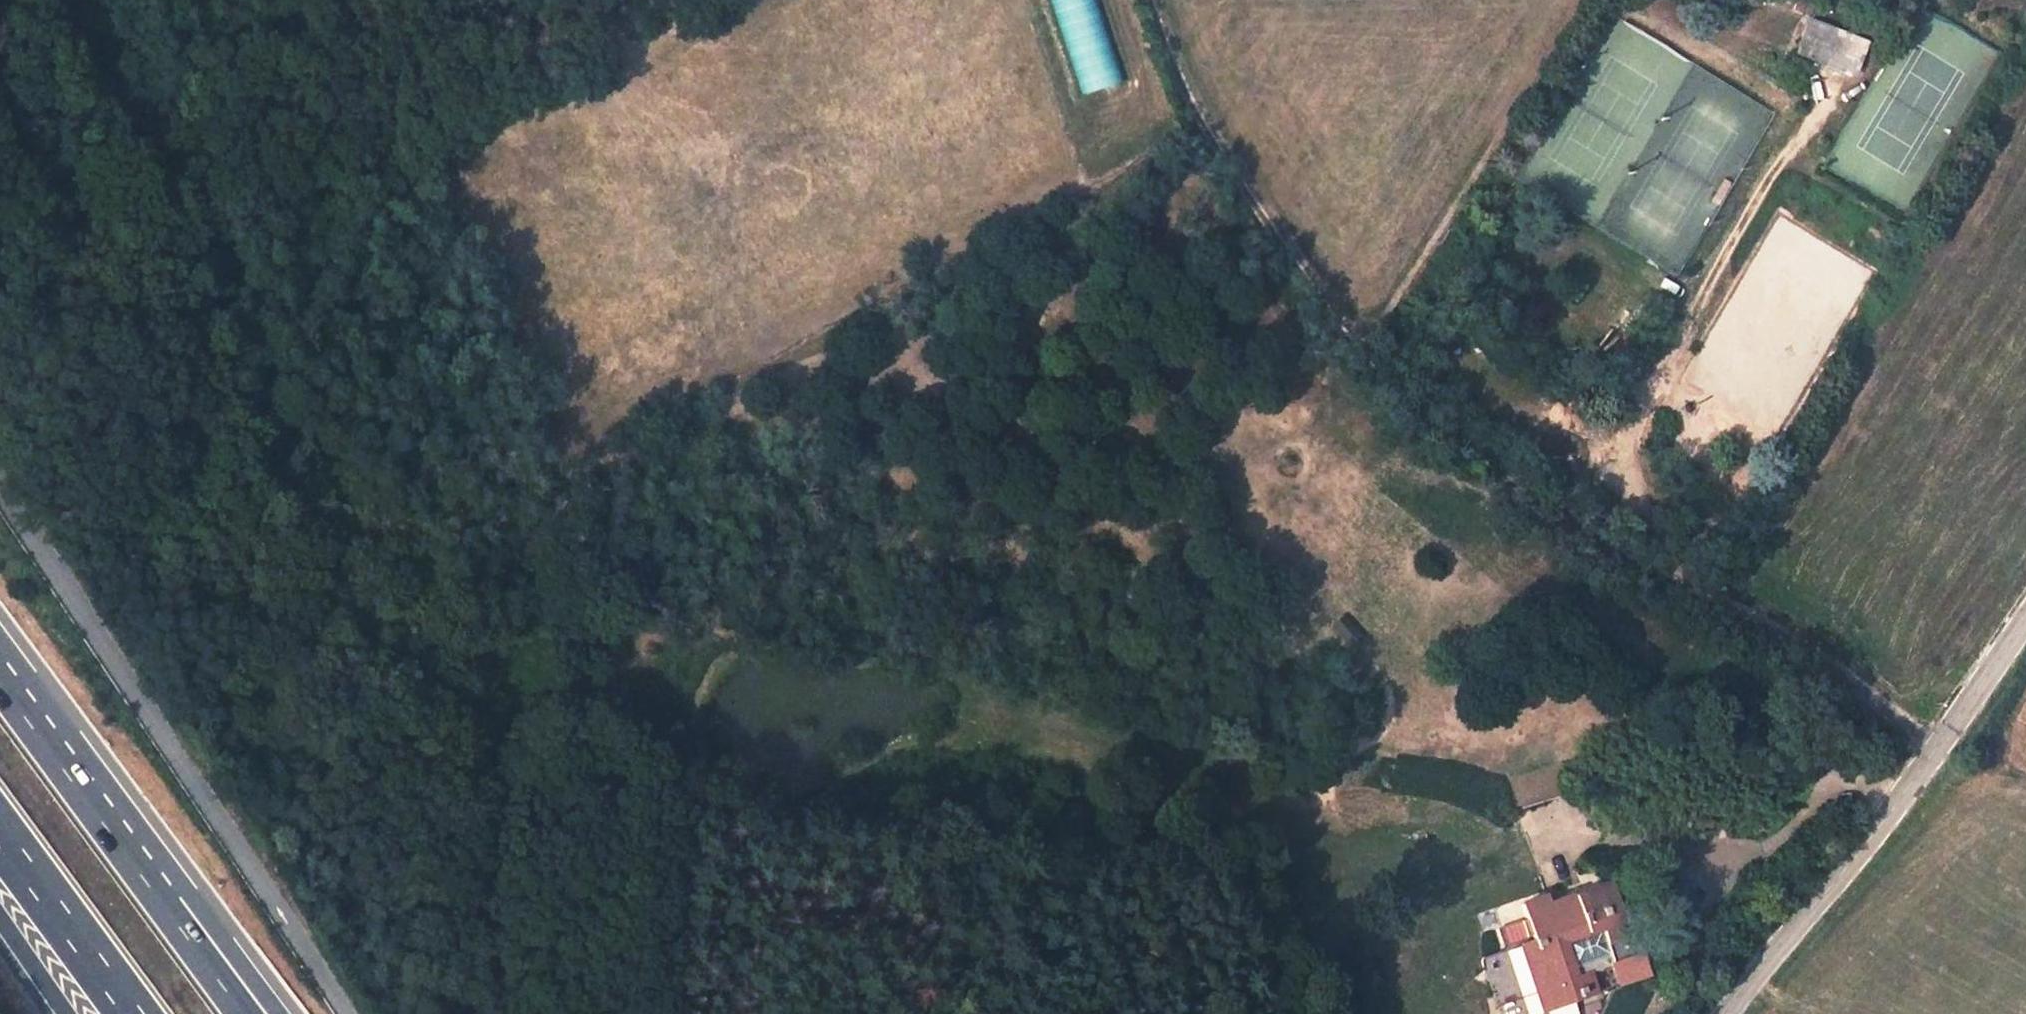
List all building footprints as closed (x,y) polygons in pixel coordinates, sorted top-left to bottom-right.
[(1079,93),(1121,79),(1096,0),(1049,0),(1079,93)] [(1850,88),(1868,53),(1812,25),(1791,60),(1850,88)] [(1624,980),(1653,972),(1627,900),(1618,903),(1608,879),(1550,900),(1548,891),(1518,901),(1531,938),(1522,941),(1547,1012),(1598,995),(1577,931),(1602,922),(1624,980)] [(1577,931),(1591,971),(1617,962),(1602,922),(1577,931)] [(1486,953),(1494,998),(1527,992),(1519,947),(1486,953)]
